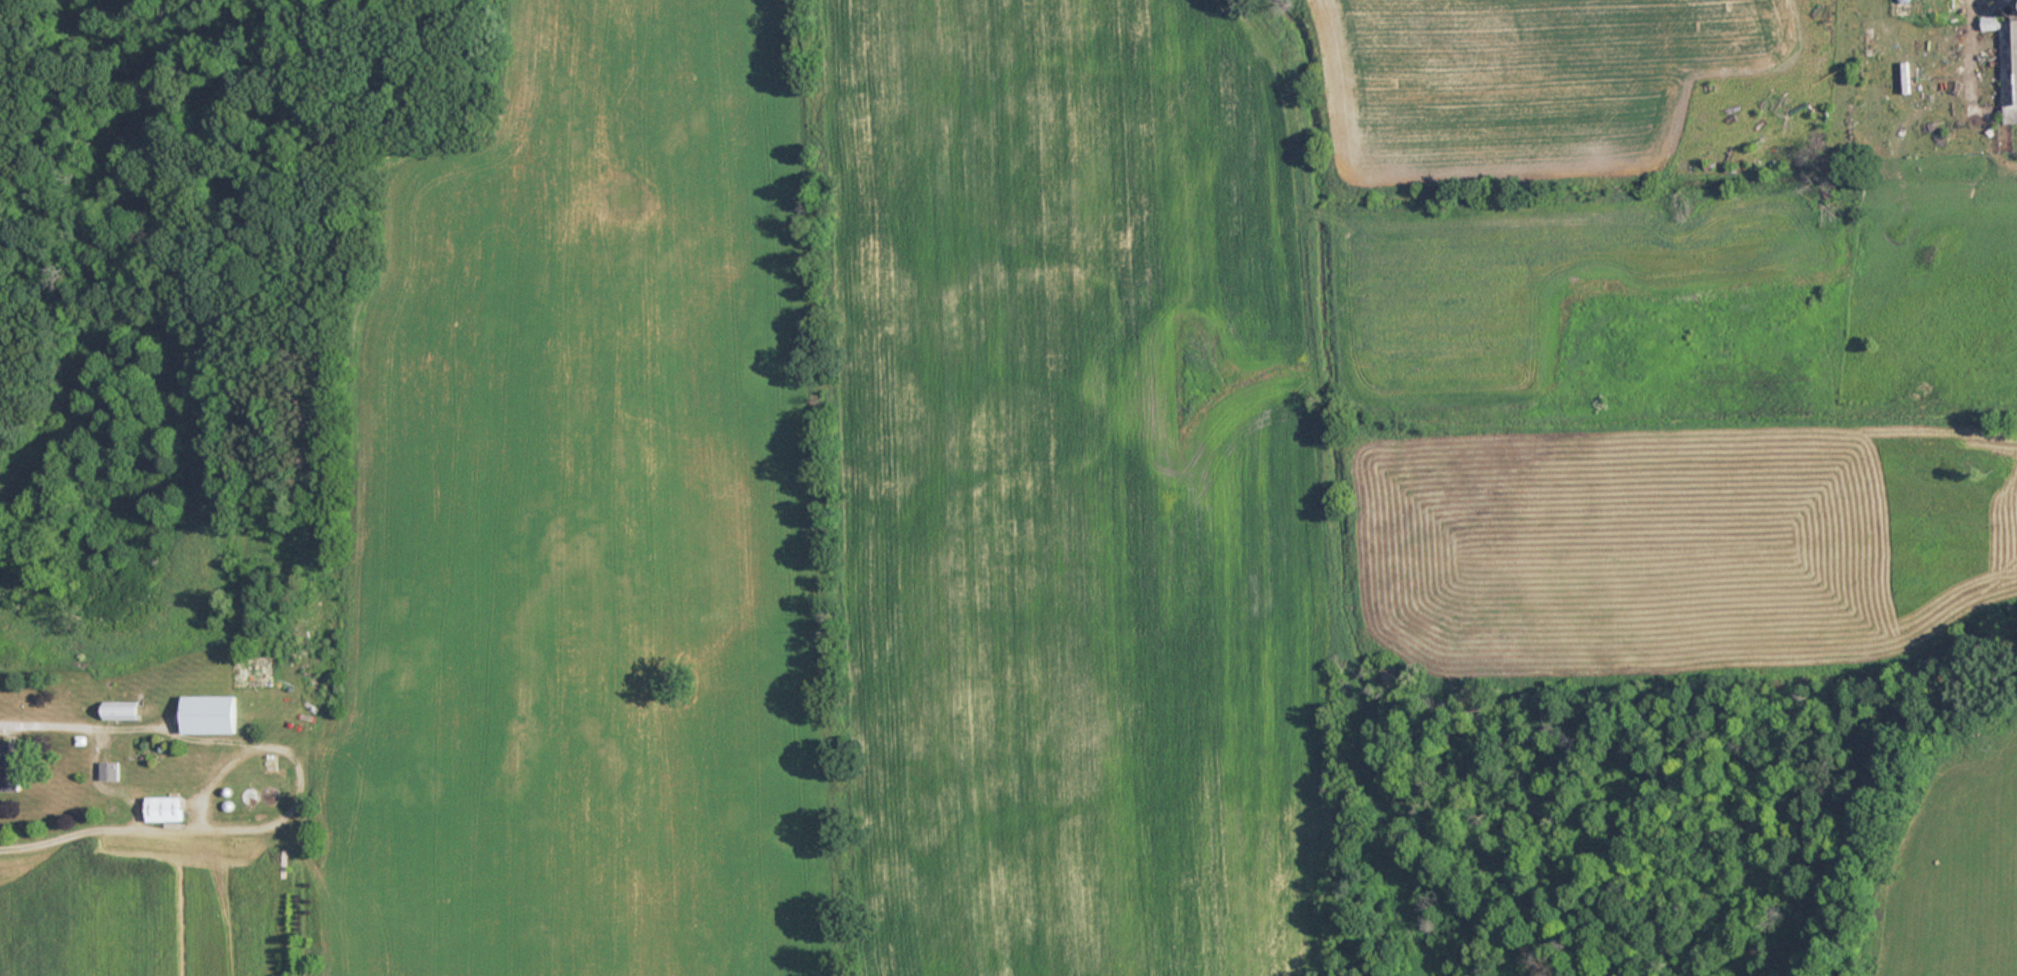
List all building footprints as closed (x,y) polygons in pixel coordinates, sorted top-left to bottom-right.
[(1981,20),(1982,31),(2001,31),(2003,124),(2016,123),(2016,19),(1981,20)] [(235,698),(182,698),(182,735),(235,735),(235,698)] [(137,721),(137,703),(102,703),(102,721),(137,721)] [(20,792),(19,754),(10,754),(10,744),(0,744),(0,793),(20,792)] [(115,764),(99,764),(99,781),(115,781),(115,764)] [(273,790),(260,792),(262,806),(275,805),(273,790)] [(254,807),(255,792),(242,791),(241,807),(254,807)] [(144,798),(144,823),(180,823),(180,798),(144,798)]
